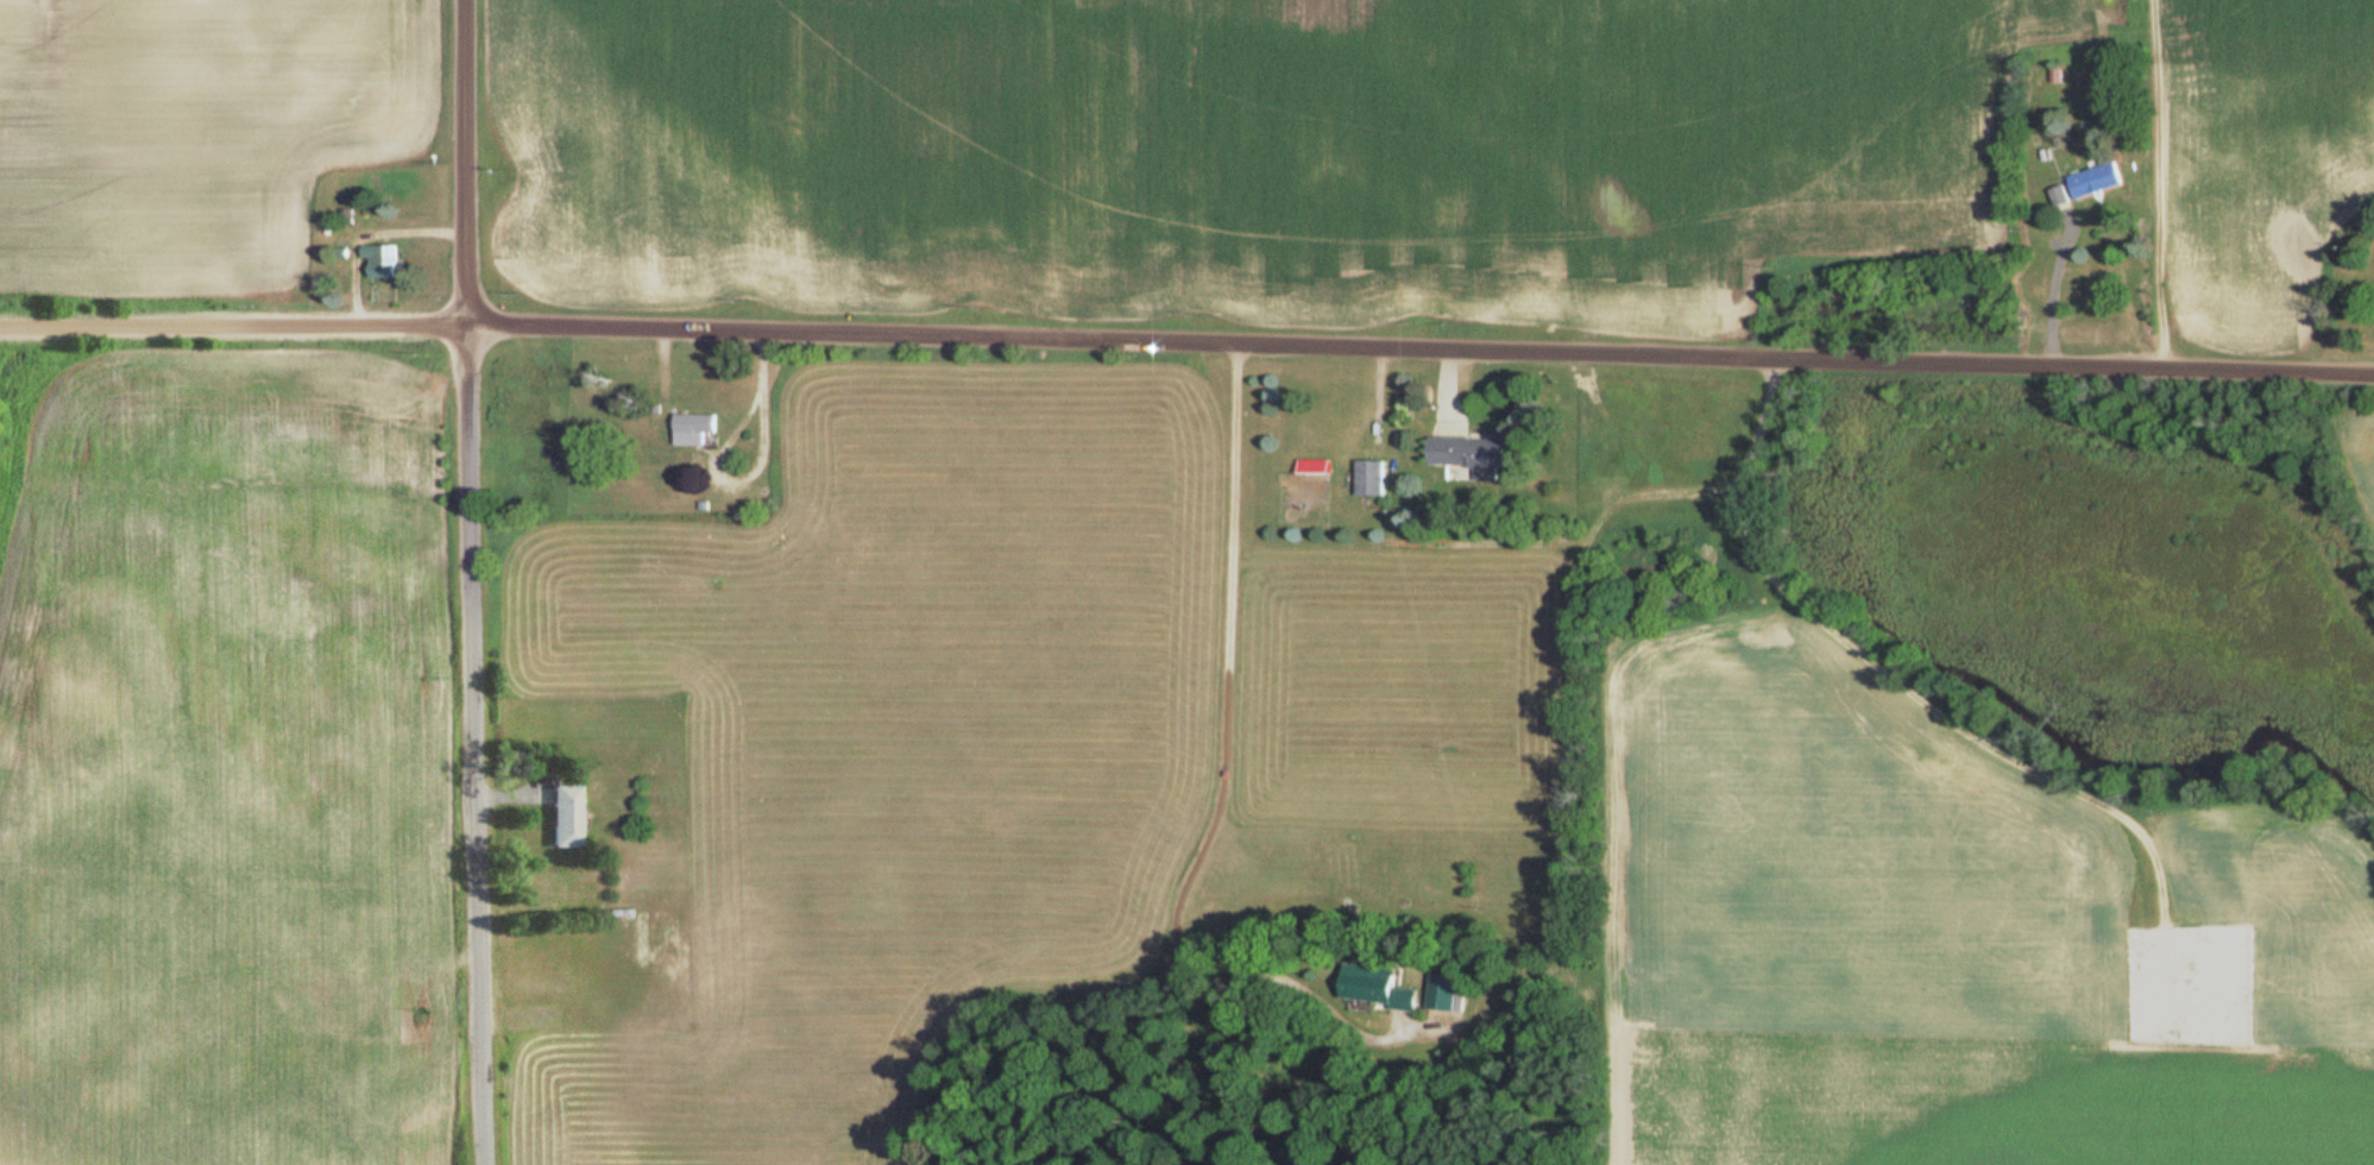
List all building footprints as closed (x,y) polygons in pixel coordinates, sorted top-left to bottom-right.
[(2077,201),(2123,186),(2116,163),(2070,178),(2077,201)] [(398,279),(398,247),(365,247),(365,260),(373,260),(373,279),(398,279)] [(706,448),(706,435),(717,435),(717,417),(676,417),(676,448),(706,448)] [(1430,435),(1429,467),(1477,467),(1477,482),(1498,482),(1498,470),(1507,470),(1508,436),(1430,435)] [(1384,462),(1357,462),(1357,497),(1384,497),(1384,462)] [(553,786),(553,848),(581,848),(581,786),(553,786)] [(1418,990),(1397,988),(1399,968),(1346,964),(1343,1003),(1416,1008),(1418,990)] [(1468,977),(1431,975),(1429,1010),(1466,1012),(1468,977)]
